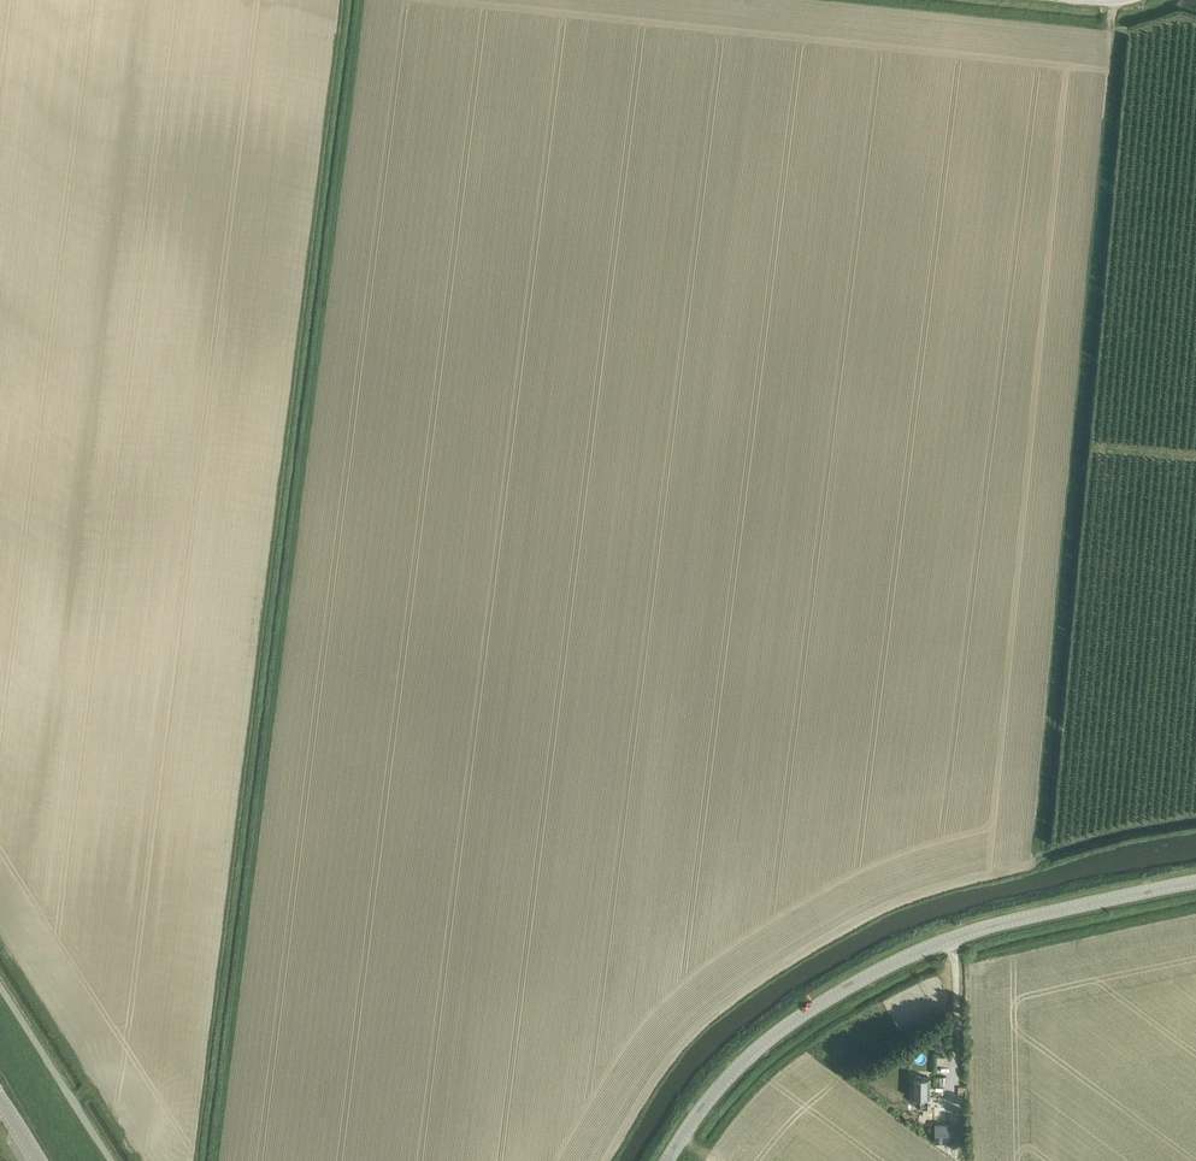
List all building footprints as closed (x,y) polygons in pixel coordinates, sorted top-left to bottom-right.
[(947,1050),(947,1035),(936,1035),(935,1049),(947,1050)] [(929,1097),(930,1077),(912,1077),(911,1097),(921,1097),(920,1107),(928,1107),(928,1097),(929,1097)] [(935,1124),(935,1137),(935,1142),(965,1142),(965,1120),(946,1120),(946,1108),(935,1108),(935,1110),(935,1124)]
